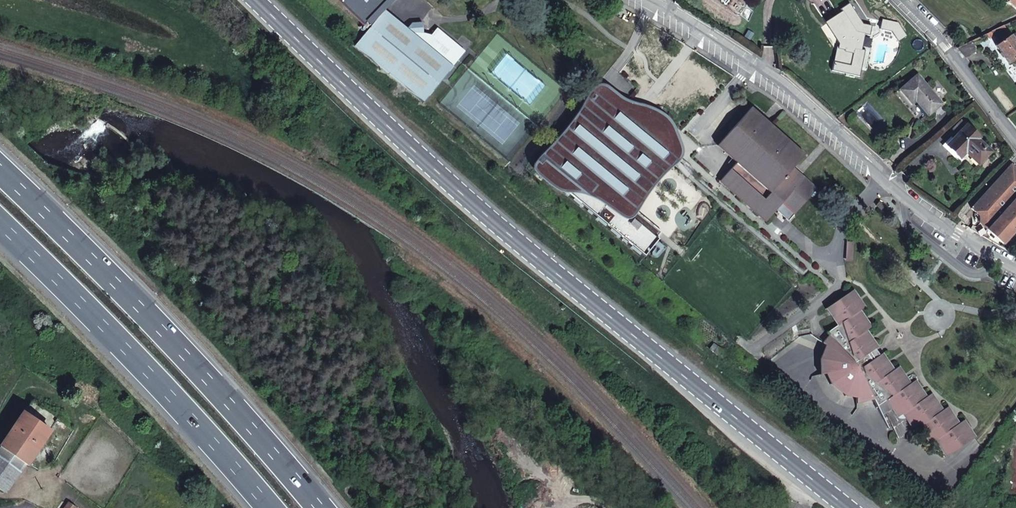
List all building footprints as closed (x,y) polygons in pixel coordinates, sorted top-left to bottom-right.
[(364,18),(378,4),(374,0),(345,0),(364,18)] [(1015,9),(1015,0),(1005,0),(1015,9)] [(407,29),(385,10),(355,45),(423,102),(453,67),(452,66),(407,29)] [(856,32),(843,11),(826,23),(840,44),(839,48),(838,47),(834,62),(851,66),(855,48),(862,50),(865,34),(856,32)] [(898,23),(883,19),(881,28),(892,31),(899,41),(907,36),(898,23)] [(423,33),(422,22),(412,23),(407,29),(452,66),(464,52),(458,47),(459,46),(437,28),(429,37),(423,33)] [(1011,35),(1004,25),(992,30),(1001,42),(1011,35)] [(1001,42),(996,45),(1009,63),(1015,59),(1015,60),(1015,42),(1011,35),(1001,42)] [(978,50),(972,41),(957,48),(958,49),(959,48),(966,58),(978,50)] [(942,104),(917,75),(900,90),(912,103),(915,100),(928,115),(942,104)] [(676,153),(601,90),(537,168),(644,255),(657,239),(656,238),(661,231),(631,206),(676,153)] [(804,155),(750,108),(718,145),(737,162),(771,192),(794,167),(804,155)] [(967,125),(962,120),(954,129),(959,134),(963,130),(967,125)] [(980,137),(968,125),(967,125),(963,130),(959,134),(947,146),(960,158),(966,152),(971,157),(972,157),(973,157),(979,164),(991,152),(978,139),(980,137)] [(771,192),(737,162),(720,180),(766,221),(776,210),(778,208),(786,207),(792,212),(794,215),(817,188),(794,167),(771,192)] [(1012,165),(1007,169),(1015,177),(1015,168),(1012,165)] [(1007,169),(986,192),(986,196),(983,196),(971,209),(979,216),(979,223),(987,230),(1015,198),(1015,177),(1007,169)] [(987,230),(988,230),(991,234),(1003,244),(1015,230),(1015,198),(987,230)] [(792,212),(786,207),(778,208),(776,210),(786,219),(792,212)] [(864,307),(853,290),(825,309),(837,326),(842,323),(859,311),(864,307)] [(859,311),(842,323),(849,342),(866,331),(871,327),(859,311)] [(858,360),(851,348),(849,342),(842,323),(837,326),(826,333),(829,336),(823,343),(826,346),(833,350),(837,345),(853,364),(858,360)] [(877,347),(866,331),(849,342),(851,348),(858,360),(874,349),(877,347)] [(873,399),(858,370),(853,364),(837,345),(833,350),(826,346),(820,359),(821,375),(826,373),(831,384),(845,395),(856,397),(857,403),(873,399)] [(726,352),(718,346),(714,352),(722,358),(726,352)] [(874,349),(858,360),(853,364),(858,370),(862,367),(879,356),(874,349)] [(893,370),(882,354),(879,356),(862,367),(869,377),(876,382),(893,370)] [(876,382),(869,377),(862,367),(858,370),(873,399),(877,407),(887,400),(893,396),(876,382)] [(910,384),(898,367),(893,370),(876,382),(893,396),(910,384)] [(926,397),(915,381),(910,384),(893,396),(887,400),(892,407),(898,417),(903,413),(926,397)] [(942,411),(931,394),(926,397),(903,413),(914,430),(919,426),(942,411)] [(58,418),(31,400),(23,413),(50,431),(58,418)] [(892,407),(887,400),(877,407),(881,414),(892,407)] [(959,424),(947,407),(942,411),(919,426),(931,443),(936,440),(959,424)] [(50,431),(23,413),(0,447),(28,464),(50,431)] [(975,437),(964,420),(959,424),(936,440),(947,457),(975,437)] [(0,447),(0,489),(5,492),(24,462),(0,447)]
